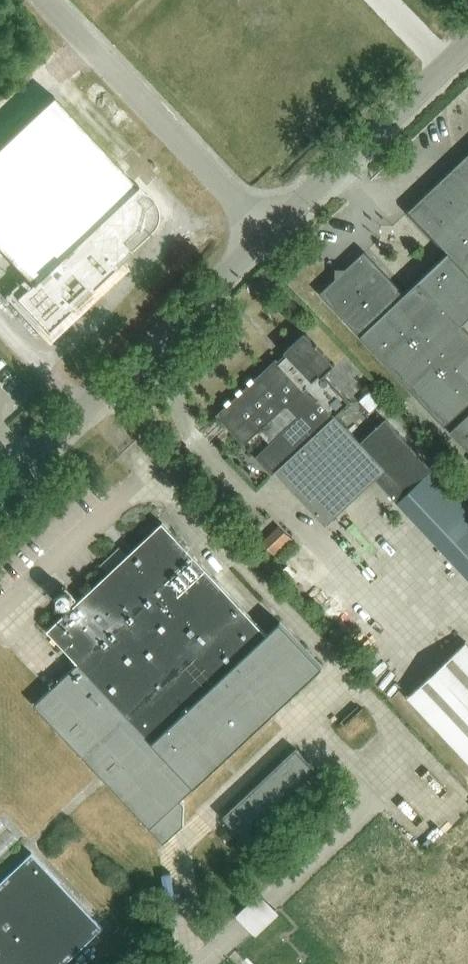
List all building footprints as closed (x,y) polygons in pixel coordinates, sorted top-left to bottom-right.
[(153,229),(154,228),(154,227),(155,226),(155,225),(156,224),(156,223),(156,222),(157,221),(157,220),(157,219),(157,218),(157,217),(157,216),(157,215),(157,214),(157,213),(157,212),(157,211),(157,210),(157,209),(157,208),(156,208),(156,207),(156,206),(156,205),(155,204),(155,203),(154,202),(154,201),(153,200),(153,199),(152,199),(151,198),(151,197),(150,197),(134,179),(132,180),(49,93),(0,139),(0,250),(28,279),(12,295),(46,331),(149,233),(150,233),(151,232),(151,231),(152,231),(152,230),(153,229)] [(408,211),(450,255),(419,284),(430,295),(440,286),(466,315),(456,324),(459,327),(467,319),(467,154),(408,211)] [(430,295),(419,284),(405,296),(365,253),(320,294),(443,429),(446,425),(467,405),(467,337),(459,327),(456,324),(466,315),(440,286),(430,295)] [(375,479),(396,500),(432,468),(385,418),(361,441),(336,415),(350,401),(325,374),(335,364),(305,332),(217,415),(244,444),(247,442),(285,405),(297,417),(259,454),(326,525),(375,479)] [(374,386),(359,401),(370,412),(386,397),(374,386)] [(446,425),(467,449),(467,405),(446,425)] [(396,500),(467,577),(467,507),(432,468),(396,500)] [(266,633),(162,522),(47,631),(77,663),(33,704),(163,842),(182,824),(183,803),(180,799),(322,666),(279,621),(266,633)] [(283,522),(265,538),(279,553),(296,536),(283,522)] [(466,642),(464,641),(405,696),(467,763),(467,644),(466,642)] [(241,837),(314,768),(296,749),(222,817),(241,837)] [(103,928),(33,852),(0,883),(0,963),(64,963),(103,928)] [(264,889),(240,912),(260,933),(284,910),(264,889)]
